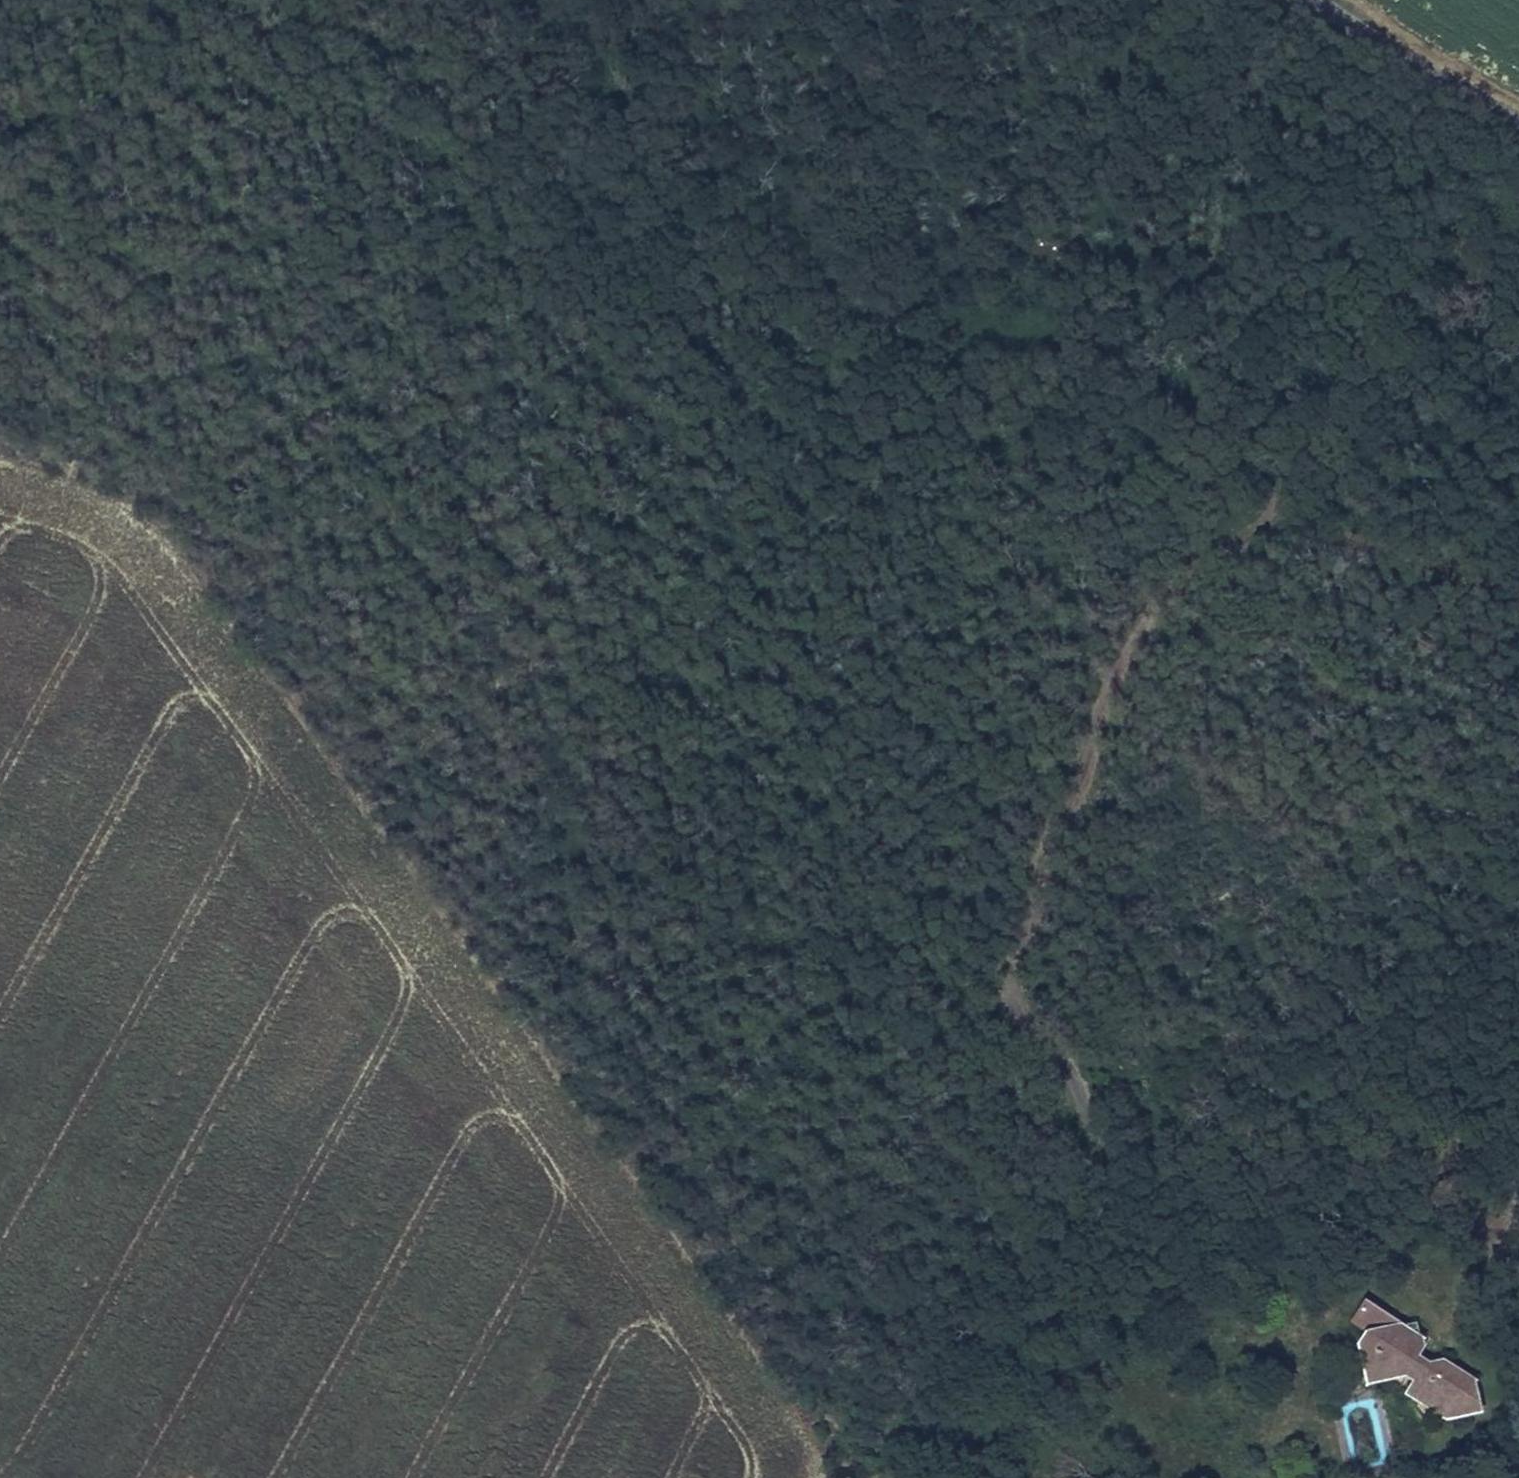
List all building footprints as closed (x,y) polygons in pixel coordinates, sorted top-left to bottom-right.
[(1409,1382),(1450,1413),(1471,1410),(1478,1397),(1473,1375),(1443,1353),(1423,1359),(1416,1354),(1423,1343),(1420,1329),(1364,1292),(1349,1313),(1368,1326),(1357,1342),(1365,1371),(1387,1366),(1389,1374),(1391,1374),(1405,1371),(1411,1377),(1409,1382)] [(1387,1366),(1365,1371),(1367,1379),(1389,1374),(1387,1366)] [(1438,1416),(1450,1413),(1409,1382),(1403,1390),(1438,1416)] [(1299,1477),(1310,1477),(1309,1464),(1298,1465),(1299,1477)]
